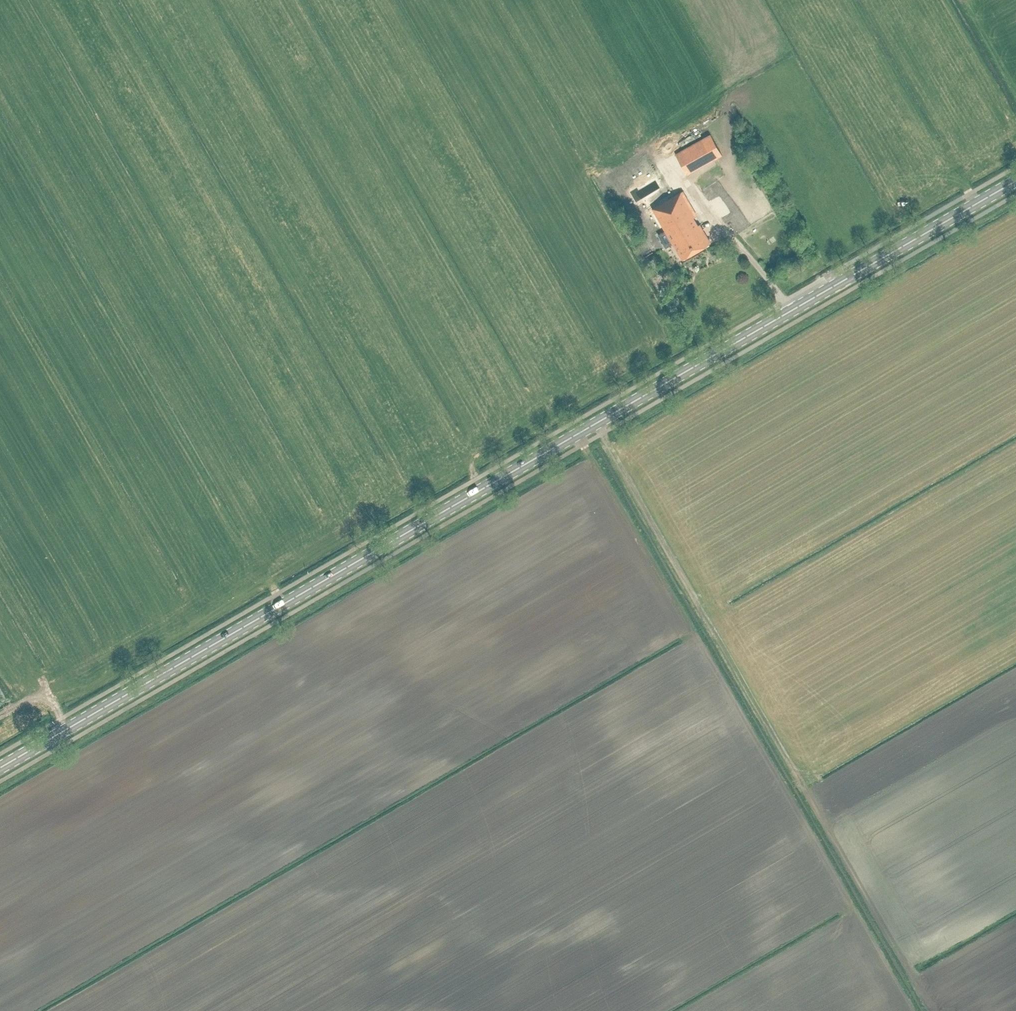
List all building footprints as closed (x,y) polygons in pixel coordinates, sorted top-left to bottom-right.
[(687,174),(722,154),(710,134),(675,154),(687,174)] [(683,190),(652,208),(681,259),(710,242),(699,223),(698,224),(693,217),(697,215),(683,190)]
